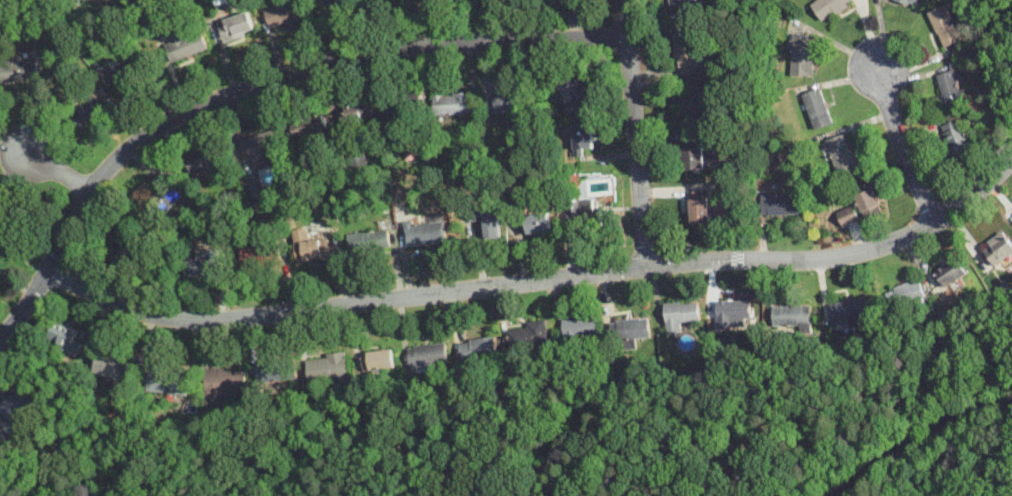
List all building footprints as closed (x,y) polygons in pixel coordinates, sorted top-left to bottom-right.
[(303,17),(298,0),(286,0),(264,6),(270,26),(303,17)] [(338,15),(354,13),(352,0),(334,0),(338,15)] [(669,13),(697,11),(696,0),(668,0),(669,13)] [(823,22),(857,0),(813,0),(810,2),(823,22)] [(925,12),(941,48),(959,40),(942,3),(925,12)] [(250,10),(216,21),(222,42),(256,32),(250,10)] [(171,61),(209,49),(201,25),(164,37),(171,61)] [(790,75),(815,75),(815,34),(790,34),(790,75)] [(128,87),(145,68),(129,54),(112,73),(128,87)] [(38,79),(37,60),(0,63),(0,82),(38,79)] [(934,74),(942,105),(965,99),(962,87),(956,88),(951,69),(934,74)] [(562,81),(565,111),(590,108),(587,79),(562,81)] [(685,82),(685,120),(706,120),(706,82),(685,82)] [(832,122),(821,87),(801,93),(812,129),(832,122)] [(384,95),(388,117),(425,113),(421,90),(384,95)] [(495,112),(520,112),(520,91),(495,91),(495,112)] [(433,93),(433,114),(472,114),(472,93),(433,93)] [(373,118),(369,98),(338,105),(342,125),(373,118)] [(102,110),(89,99),(73,117),(86,128),(102,110)] [(98,127),(110,115),(96,100),(84,112),(98,127)] [(375,107),(347,117),(352,131),(380,120),(375,107)] [(285,122),(294,144),(329,130),(320,108),(285,122)] [(937,126),(948,152),(965,144),(954,118),(937,126)] [(573,123),(573,151),(593,151),(593,123),(573,123)] [(243,138),(250,159),(284,147),(277,126),(243,138)] [(845,134),(827,138),(835,175),(861,170),(857,150),(848,151),(845,134)] [(214,142),(221,158),(201,167),(207,176),(194,182),(183,155),(214,142)] [(710,146),(683,146),(683,169),(710,169),(710,146)] [(158,171),(182,194),(153,226),(138,214),(160,189),(150,180),(158,171)] [(251,199),(264,195),(256,172),(244,176),(251,199)] [(884,209),(872,182),(852,191),(864,218),(884,209)] [(690,224),(711,223),(710,190),(689,191),(690,224)] [(761,193),(761,215),(802,215),(801,193),(761,193)] [(565,201),(569,229),(602,225),(599,207),(595,208),(594,198),(565,201)] [(3,227),(21,236),(29,219),(0,203),(0,234),(3,227)] [(859,220),(854,204),(836,210),(841,226),(859,220)] [(497,209),(481,211),(485,238),(501,236),(497,209)] [(526,213),(526,233),(551,232),(550,212),(526,213)] [(402,221),(406,247),(446,242),(444,221),(413,224),(413,219),(402,221)] [(142,235),(125,269),(110,260),(120,242),(109,237),(117,222),(142,235)] [(329,236),(314,237),(314,227),(293,229),(296,261),(330,259),(329,236)] [(987,246),(978,252),(989,267),(1011,250),(1011,246),(999,229),(983,241),(987,246)] [(389,249),(389,231),(348,231),(348,249),(389,249)] [(277,245),(245,245),(245,267),(277,267),(277,245)] [(183,258),(183,277),(218,277),(219,248),(197,247),(196,258),(183,258)] [(870,317),(866,296),(828,303),(831,324),(870,317)] [(690,320),(701,319),(699,299),(664,302),(666,333),(691,330),(690,320)] [(752,299),(716,299),(716,324),(752,324),(752,299)] [(812,327),(812,304),(773,304),(773,327),(812,327)] [(599,336),(597,314),(561,318),(563,339),(599,336)] [(651,336),(649,316),(613,321),(616,341),(651,336)] [(81,343),(74,339),(78,331),(56,321),(48,339),(77,352),(81,343)] [(507,346),(548,343),(547,322),(506,324),(507,346)] [(498,355),(494,334),(458,340),(461,361),(498,355)] [(406,346),(409,368),(449,362),(446,341),(406,346)] [(361,351),(362,371),(395,368),(393,348),(361,351)] [(136,365),(100,349),(91,368),(127,384),(136,365)] [(308,383),(349,379),(346,352),(305,357),(308,383)] [(292,360),(257,363),(259,383),(293,379),(292,360)] [(204,368),(204,399),(244,398),(244,367),(204,368)] [(147,391),(186,393),(188,373),(148,371),(147,391)] [(19,384),(0,403),(0,411),(15,427),(39,403),(19,384)]
